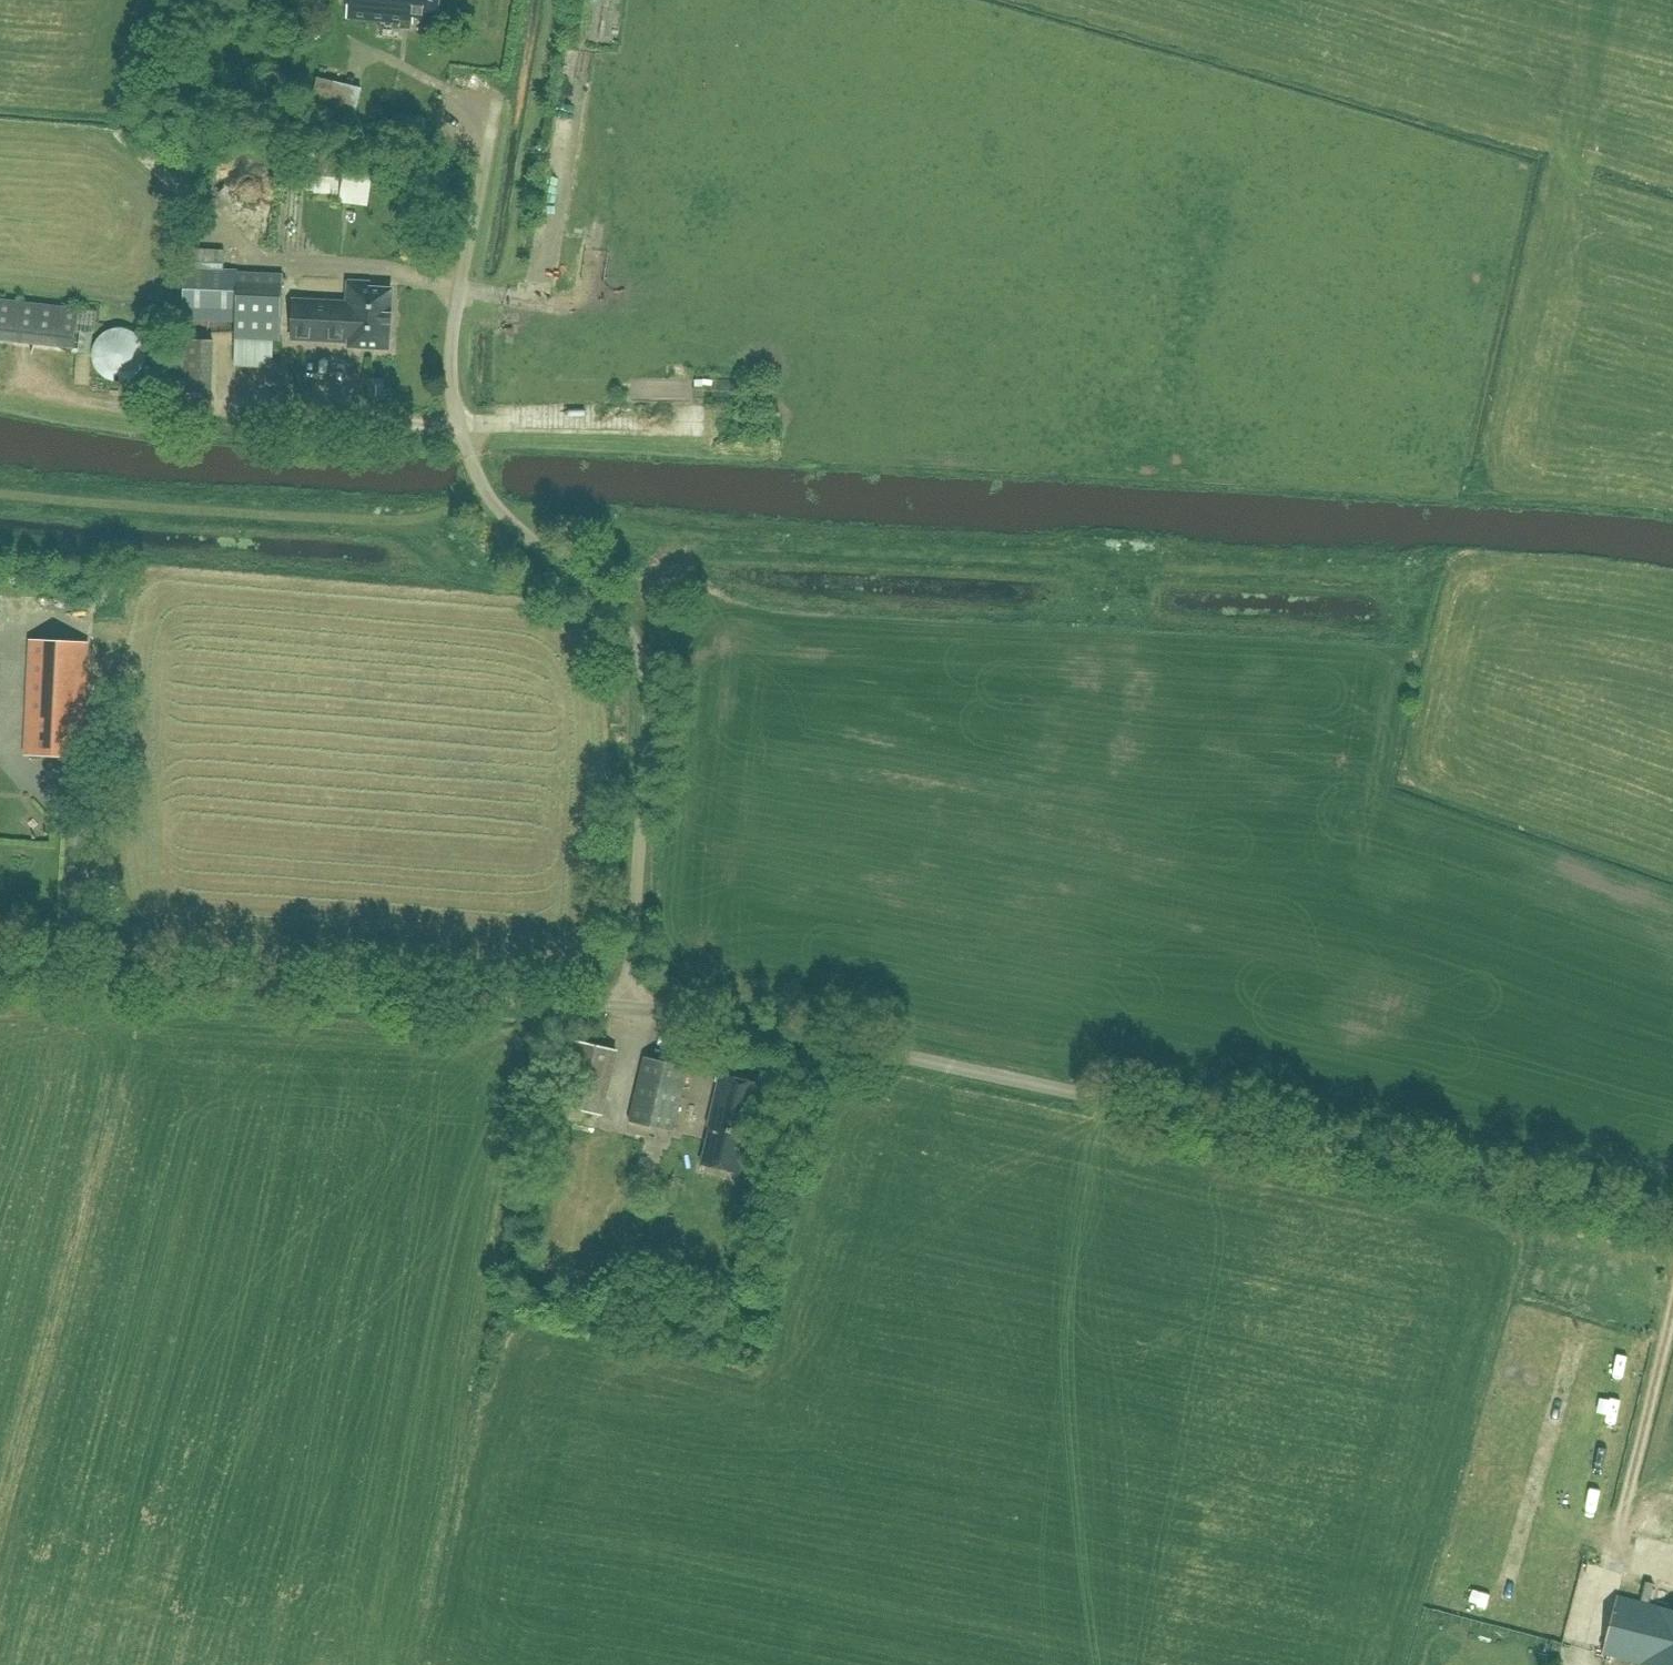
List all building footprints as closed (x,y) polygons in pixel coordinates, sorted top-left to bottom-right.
[(347,17),(413,23),(413,17),(437,19),(439,0),(348,0),(347,17)] [(333,80),(317,76),(310,106),(326,110),(333,80)] [(356,95),(356,84),(338,83),(337,94),(356,95)] [(429,204),(444,208),(450,186),(453,187),(457,170),(439,165),(429,204)] [(344,173),(340,199),(368,203),(371,177),(344,173)] [(280,340),(283,278),(283,273),(223,269),(224,250),(195,248),(194,269),(185,275),(182,318),(237,321),(235,364),(272,366),(273,339),(280,340)] [(347,306),(294,303),(292,337),(349,340),(349,345),(388,348),(392,288),(369,287),(369,281),(348,280),(347,306)] [(74,349),(79,308),(0,299),(0,341),(74,349)] [(145,364),(146,356),(145,348),(142,340),(136,334),(129,330),(121,328),(112,329),(105,333),(99,339),(95,346),(93,354),(94,362),(98,370),(103,376),(111,380),(119,382),(127,381),(135,377),(141,371),(145,364)] [(176,339),(175,392),(211,393),(212,339),(176,339)] [(24,755),(84,758),(89,642),(30,639),(24,755)] [(601,1116),(615,1050),(572,1041),(558,1106),(601,1116)] [(629,1122),(673,1131),(687,1066),(644,1056),(629,1122)] [(710,1126),(708,1137),(702,1163),(706,1163),(737,1170),(742,1146),(749,1148),(763,1086),(719,1076),(708,1125),(710,1126)] [(1618,1596),(1603,1652),(1653,1664),(1672,1664),(1672,1610),(1618,1596)]
